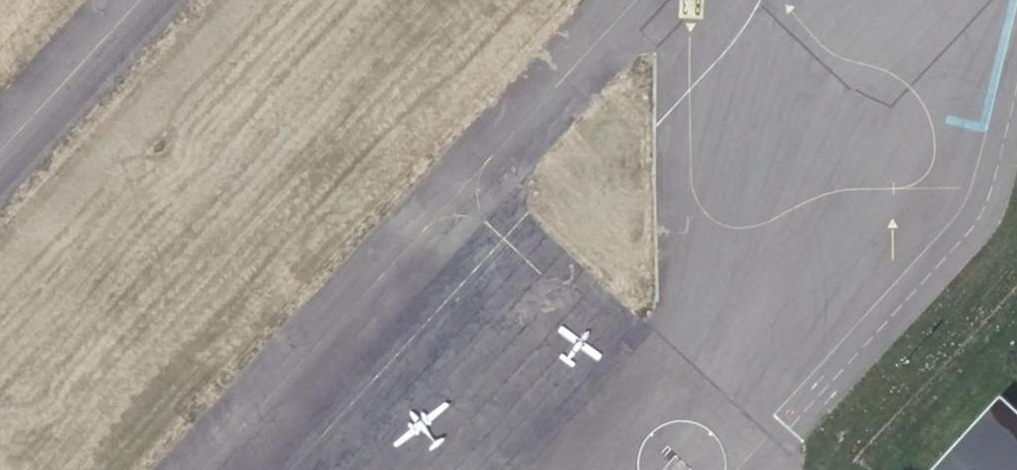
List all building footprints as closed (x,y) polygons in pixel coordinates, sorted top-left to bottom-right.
[(1001,394),(931,469),(1016,469),(1016,409),(1001,394)]
